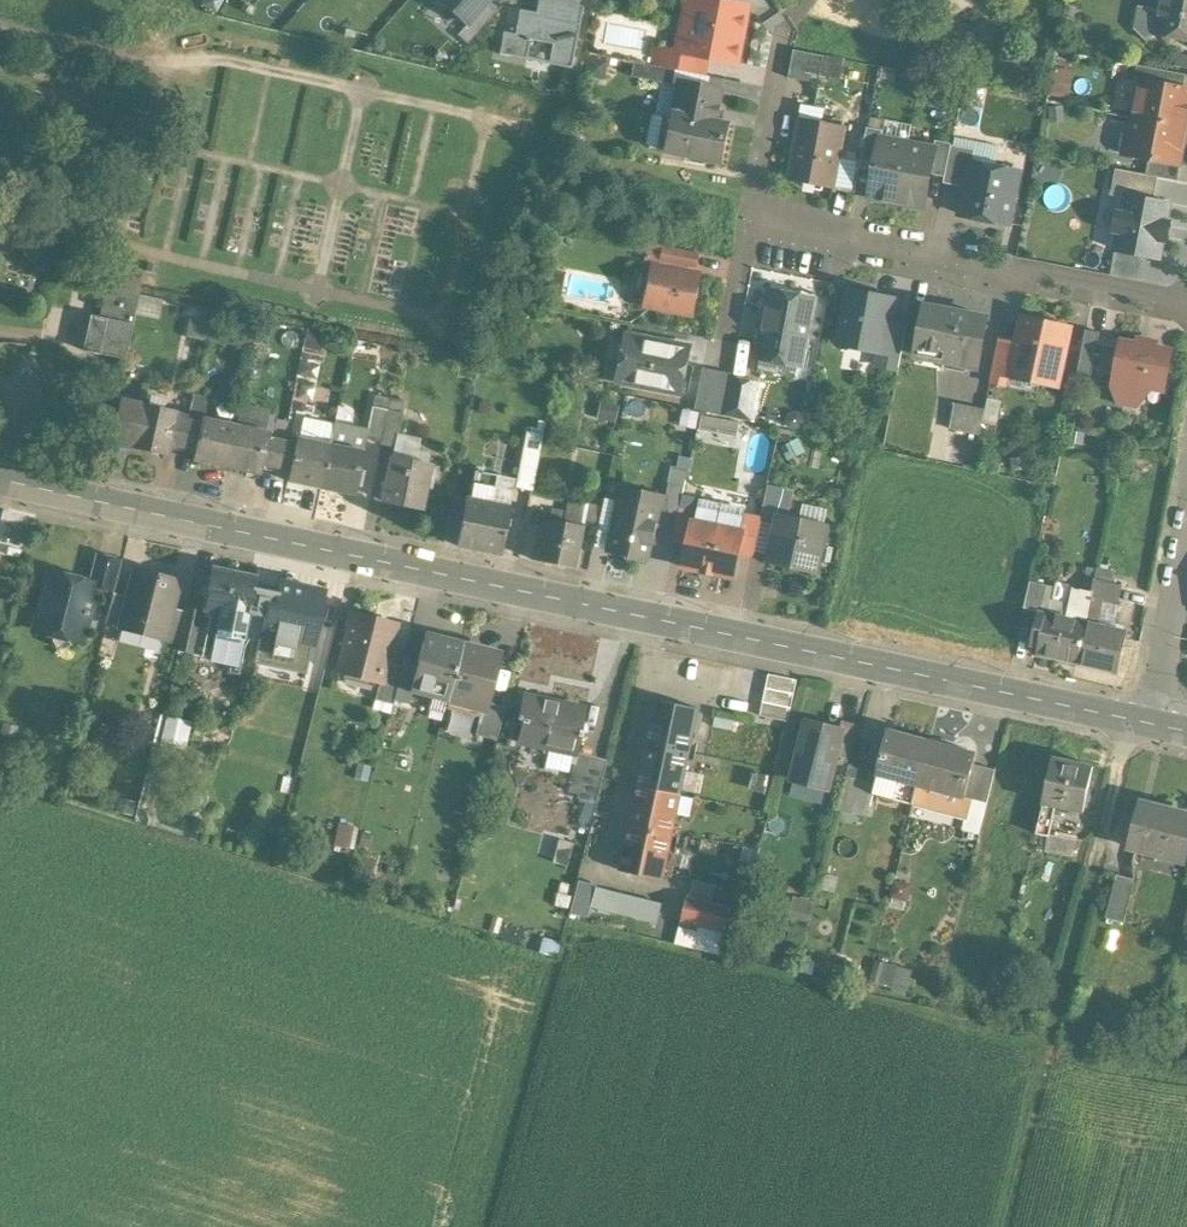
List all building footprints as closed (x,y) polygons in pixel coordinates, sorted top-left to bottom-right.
[(469,23),(486,3),(489,0),(442,0),(469,23)] [(539,14),(521,11),(517,34),(506,32),(502,55),(528,60),(532,40),(555,44),(552,64),(574,68),(586,0),(542,0),(539,14)] [(1153,33),(1186,39),(1186,0),(1159,0),(1153,33)] [(497,12),(486,3),(459,35),(470,44),(497,12)] [(718,9),(693,4),(693,5),(685,10),(690,18),(684,50),(684,52),(707,57),(736,62),(745,15),(738,5),(728,3),(718,9)] [(684,50),(671,47),(667,68),(677,70),(704,76),(707,57),(684,52),(684,50)] [(821,55),(792,50),(787,78),(816,84),(821,55)] [(667,68),(635,62),(632,76),(674,84),(677,70),(667,68)] [(1169,72),(1136,65),(1133,81),(1138,82),(1139,80),(1167,85),(1169,72)] [(1070,71),(1051,68),(1047,94),(1066,96),(1070,71)] [(1139,80),(1138,82),(1131,118),(1183,128),(1186,107),(1186,89),(1167,85),(1139,80)] [(719,92),(679,85),(673,116),(671,116),(664,151),(721,162),(728,123),(716,121),(719,108),(716,107),(719,92)] [(1061,108),(1048,108),(1049,121),(1063,121),(1061,108)] [(1183,128),(1131,118),(1128,135),(1134,140),(1131,156),(1147,159),(1176,164),(1176,163),(1183,128)] [(842,127),(798,119),(786,179),(803,182),(807,188),(814,189),(820,185),(831,187),(842,127)] [(880,130),(865,128),(859,160),(873,162),(878,138),(880,130)] [(878,138),(873,162),(866,196),(895,201),(906,144),(878,138)] [(949,144),(934,141),(933,149),(928,173),(943,176),(949,145),(949,144)] [(933,149),(906,144),(895,201),(922,207),(928,173),(933,149)] [(973,150),(949,145),(943,176),(942,182),(964,187),(969,162),(970,162),(973,150)] [(1176,164),(1147,159),(1144,175),(1157,177),(1175,181),(1178,164),(1176,163),(1176,164)] [(970,162),(969,162),(964,187),(959,214),(1006,223),(1016,171),(970,162)] [(1144,175),(1114,169),(1109,195),(1123,198),(1123,195),(1152,201),(1157,177),(1144,175)] [(1152,201),(1123,195),(1123,198),(1120,214),(1116,213),(1113,231),(1116,231),(1113,250),(1158,258),(1161,240),(1165,241),(1168,223),(1165,222),(1168,204),(1152,201)] [(696,253),(665,247),(663,261),(694,267),(696,253)] [(698,276),(651,266),(644,304),(691,313),(698,276)] [(139,292),(115,287),(108,320),(90,316),(82,351),(124,361),(139,292)] [(812,299),(769,291),(756,357),(759,358),(760,353),(798,360),(797,365),(800,365),(812,299)] [(890,299),(848,291),(837,345),(877,352),(879,353),(885,323),(890,299)] [(984,318),(923,306),(914,349),(942,354),(941,361),(975,368),(984,318)] [(1063,326),(1025,318),(1017,323),(1013,343),(1008,369),(1010,370),(1036,375),(1039,383),(1056,387),(1067,334),(1063,326)] [(212,325),(189,320),(185,340),(208,344),(212,325)] [(905,327),(885,323),(879,353),(877,352),(874,366),(896,370),(905,327)] [(1084,330),(1075,372),(1089,375),(1097,333),(1084,330)] [(684,349),(628,338),(623,364),(628,365),(624,381),(676,392),(684,349)] [(996,340),(988,383),(1006,387),(1010,370),(1008,369),(1013,343),(996,340)] [(1154,343),(1136,340),(1135,345),(1121,342),(1112,387),(1118,403),(1134,406),(1145,393),(1146,387),(1161,390),(1169,351),(1154,348),(1154,343)] [(729,373),(701,368),(693,410),(721,416),(728,381),(729,373)] [(758,387),(728,381),(721,416),(751,422),(758,387)] [(177,413),(124,401),(114,445),(133,448),(132,449),(168,457),(170,446),(176,419),(177,413)] [(515,425),(519,405),(508,402),(504,422),(515,425)] [(983,410),(953,404),(948,430),(978,435),(983,410)] [(389,411),(374,408),(367,440),(382,444),(389,411)] [(404,414),(389,411),(382,444),(397,447),(404,414)] [(181,420),(176,419),(170,446),(183,449),(189,422),(181,420)] [(198,424),(189,422),(183,449),(198,452),(205,420),(199,419),(198,424)] [(335,425),(305,419),(301,440),(331,446),(335,425)] [(237,427),(205,420),(198,452),(196,461),(228,468),(237,427)] [(271,434),(237,427),(228,468),(262,476),(264,467),(271,434)] [(276,435),(271,434),(264,467),(278,470),(284,442),(275,440),(276,435)] [(298,439),(285,437),(284,442),(278,470),(292,473),(298,440),(298,439)] [(301,440),(298,439),(298,440),(292,473),(290,482),(322,489),(332,447),(331,446),(301,440)] [(528,442),(520,481),(534,483),(542,445),(528,442)] [(344,449),(332,446),(332,447),(322,489),(322,490),(356,497),(367,449),(345,444),(344,449)] [(429,466),(393,459),(384,502),(423,510),(429,481),(426,480),(429,466)] [(560,464),(543,460),(532,516),(549,519),(560,464)] [(510,507),(493,504),(498,477),(476,473),(471,501),(468,500),(458,546),(501,555),(506,528),(514,530),(515,521),(507,519),(510,507)] [(682,487),(667,484),(661,512),(676,515),(677,512),(682,487)] [(782,497),(767,494),(761,524),(775,527),(778,517),(782,497)] [(592,506),(570,502),(565,524),(583,527),(587,527),(592,506)] [(656,510),(619,502),(609,551),(645,559),(648,544),(651,544),(655,525),(652,524),(656,510)] [(800,503),(797,513),(821,519),(823,510),(800,503)] [(603,509),(592,506),(587,527),(598,529),(603,509)] [(694,515),(677,512),(676,515),(671,541),(686,544),(691,521),(692,522),(694,515)] [(760,520),(742,516),(739,532),(741,532),(736,553),(752,557),(760,520)] [(727,521),(708,517),(707,525),(692,522),(691,521),(686,544),(681,568),(731,579),(736,553),(741,532),(739,532),(725,529),(727,521)] [(824,527),(778,517),(775,527),(774,532),(772,532),(769,546),(771,547),(768,562),(814,572),(824,527)] [(565,524),(545,520),(537,562),(575,569),(583,527),(565,524)] [(122,563),(96,557),(89,583),(97,585),(97,587),(115,591),(122,563)] [(181,582),(137,570),(129,598),(123,622),(126,623),(165,633),(167,634),(174,609),(181,582)] [(256,579),(214,570),(206,610),(222,614),(248,619),(249,614),(254,590),(256,579)] [(89,583),(48,573),(34,631),(53,636),(52,640),(57,648),(64,650),(71,646),(72,641),(83,643),(97,587),(97,585),(89,583)] [(1038,613),(1048,615),(1054,583),(1033,579),(1026,614),(1037,616),(1038,613)] [(254,590),(249,614),(266,617),(256,665),(307,676),(318,622),(320,623),(326,593),(279,584),(277,595),(254,590)] [(1091,592),(1062,585),(1060,595),(1087,601),(1088,601),(1090,593),(1091,592)] [(1090,593),(1088,601),(1087,601),(1083,623),(1097,626),(1100,610),(1103,596),(1090,593)] [(129,598),(114,594),(106,625),(124,629),(126,623),(123,622),(129,598)] [(1124,600),(1103,596),(1100,610),(1121,615),(1124,600)] [(188,613),(174,609),(167,634),(165,633),(163,640),(180,645),(188,613)] [(206,610),(203,610),(202,616),(194,655),(212,658),(217,635),(222,614),(206,610)] [(180,645),(178,651),(194,655),(202,616),(188,613),(180,645)] [(1048,615),(1038,613),(1037,616),(1031,645),(1038,646),(1036,655),(1074,663),(1083,623),(1048,615)] [(248,619),(222,614),(217,635),(244,641),(249,619),(248,619)] [(397,626),(354,615),(340,671),(381,682),(382,682),(387,664),(397,626)] [(1097,626),(1083,623),(1074,663),(1116,672),(1125,632),(1097,626)] [(464,643),(426,633),(418,667),(411,692),(413,692),(449,702),(463,645),(464,643)] [(244,641),(217,635),(212,658),(239,664),(244,641)] [(463,645),(449,702),(482,710),(485,711),(487,703),(500,654),(463,645)] [(403,668),(387,664),(382,682),(381,682),(376,700),(394,705),(395,701),(403,668)] [(418,667),(404,664),(403,668),(395,701),(410,704),(413,692),(411,692),(418,667)] [(792,694),(794,680),(767,675),(765,689),(792,694)] [(789,708),(792,694),(765,689),(762,703),(789,708)] [(565,704),(523,696),(518,720),(523,721),(518,743),(578,755),(583,732),(582,732),(586,713),(564,708),(565,704)] [(697,709),(654,700),(636,786),(679,795),(697,709)] [(506,708),(487,703),(485,711),(482,710),(479,723),(480,723),(477,735),(497,741),(506,708)] [(787,721),(789,708),(762,703),(760,717),(787,721)] [(192,723),(169,717),(162,745),(185,751),(192,723)] [(829,732),(806,726),(793,777),(826,785),(832,762),(836,747),(837,739),(828,737),(829,732)] [(927,742),(886,731),(875,774),(875,776),(916,786),(927,742)] [(959,750),(927,742),(916,786),(963,799),(971,768),(973,761),(957,757),(959,750)] [(852,751),(836,747),(832,762),(848,767),(852,751)] [(607,764),(581,757),(572,794),(597,801),(607,764)] [(1092,767),(1053,759),(1042,804),(1054,806),(1082,813),(1092,767)] [(875,774),(848,767),(836,810),(866,818),(871,795),(870,795),(875,776),(875,774)] [(963,799),(958,818),(964,819),(969,798),(986,802),(994,773),(971,768),(963,799)] [(916,786),(875,776),(870,795),(871,795),(911,806),(916,786)] [(679,795),(636,786),(619,871),(661,880),(679,795)] [(958,818),(963,799),(916,786),(911,806),(958,818)] [(986,802),(969,798),(964,819),(962,830),(978,834),(986,802)] [(1054,806),(1042,804),(1037,835),(1048,837),(1054,806)] [(1148,804),(1141,831),(1134,829),(1129,848),(1183,862),(1186,846),(1186,814),(1148,804)] [(335,843),(353,847),(357,825),(339,821),(335,843)] [(1075,842),(1048,837),(1046,852),(1073,857),(1075,842)] [(1115,875),(1104,918),(1123,923),(1134,880),(1115,875)] [(659,905),(596,889),(592,906),(655,922),(659,905)] [(729,910),(686,899),(681,921),(723,932),(729,910)] [(909,967),(877,959),(871,986),(902,993),(909,967)]
